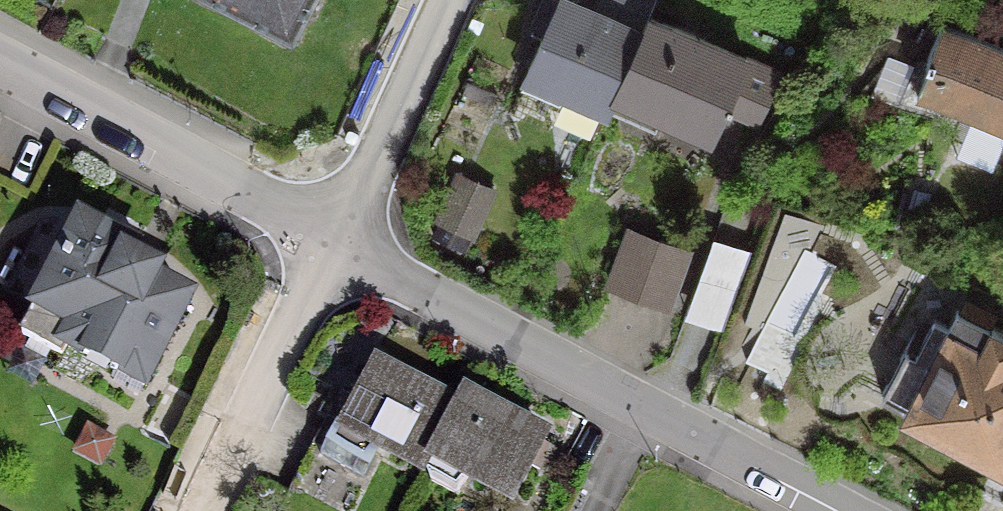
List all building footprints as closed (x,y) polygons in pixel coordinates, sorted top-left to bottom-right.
[(283,30),(298,0),(226,0),(283,30)] [(602,109),(643,18),(651,0),(591,0),(639,22),(633,35),(557,0),(553,0),(520,72),(602,109)] [(718,108),(750,123),(772,75),(643,18),(602,109),(604,110),(610,96),(705,138),(718,108)] [(923,63),(911,91),(1002,130),(1002,53),(935,24),(920,61),(923,63)] [(483,196),(451,182),(433,221),(465,235),(483,196)] [(123,261),(126,253),(74,226),(15,338),(55,358),(61,347),(137,387),(181,301),(147,284),(151,275),(123,261)] [(660,307),(680,251),(624,230),(604,287),(660,307)] [(985,326),(984,327),(951,310),(941,328),(928,321),(910,356),(899,350),(875,396),(994,458),(1002,441),(1002,336),(985,326)] [(357,480),(374,448),(418,471),(456,396),(455,395),(448,408),(367,367),(336,427),(331,424),(314,457),(357,480)] [(536,446),(539,440),(456,396),(418,471),(420,472),(425,483),(451,496),(462,476),(508,500),(525,467),(536,473),(548,451),(536,446)]
